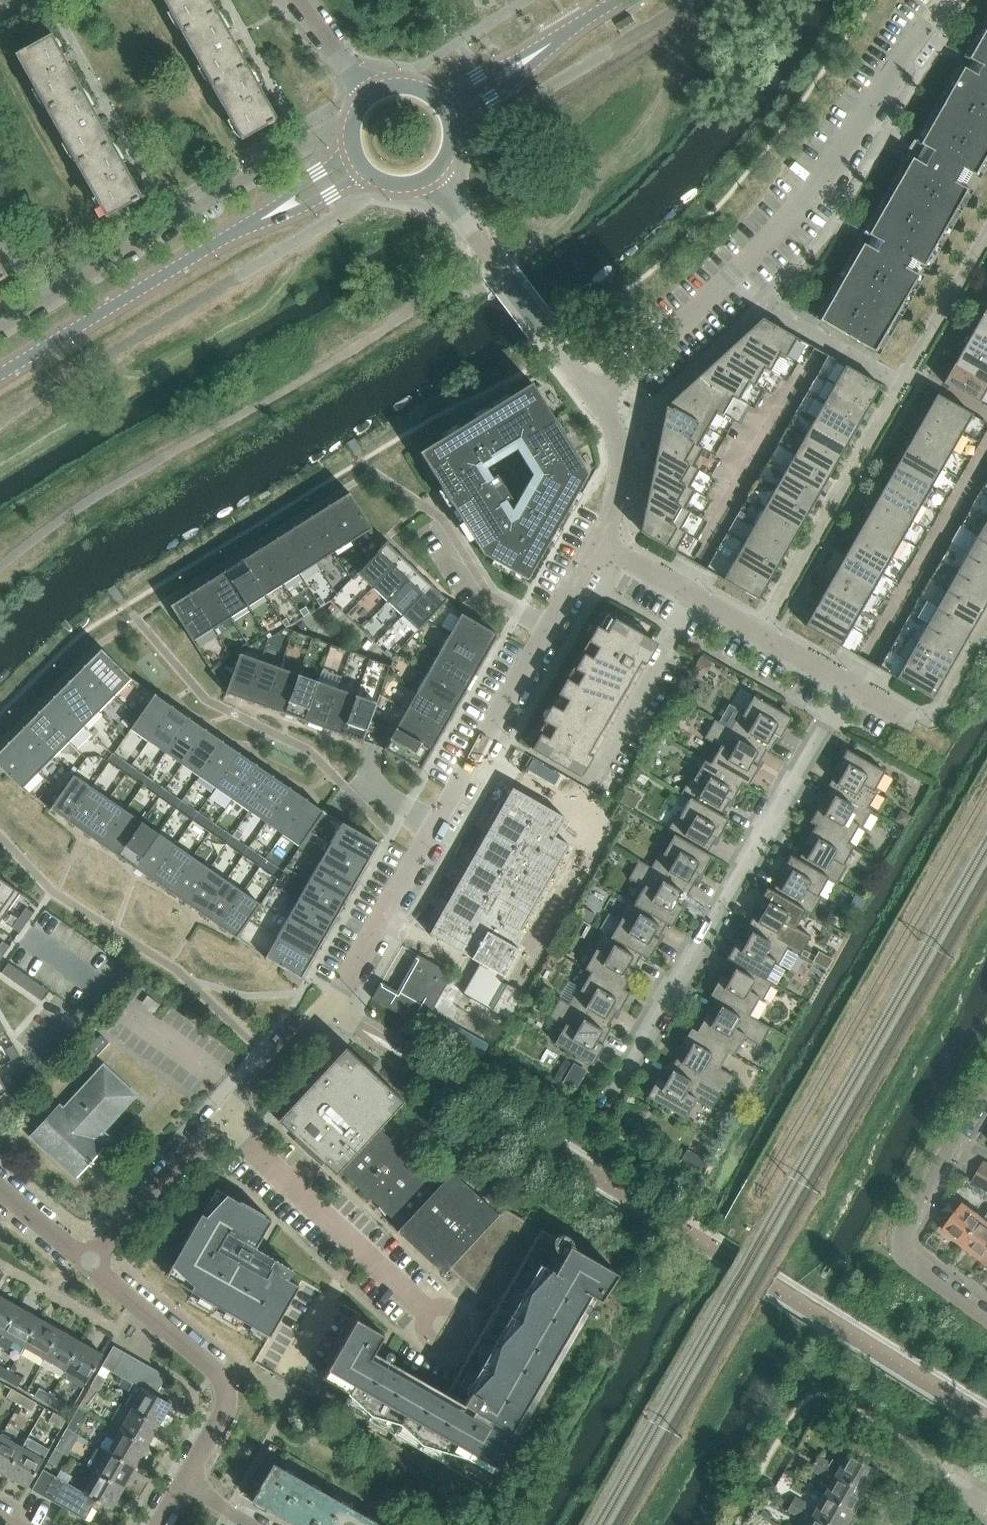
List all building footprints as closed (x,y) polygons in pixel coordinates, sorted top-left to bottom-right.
[(212,0),(164,0),(182,31),(218,11),(212,0)] [(248,65),(218,11),(182,31),(212,85),(248,65)] [(969,58),(973,60),(968,69),(964,67),(920,144),(924,146),(916,160),(912,158),(869,234),(873,237),(868,245),(864,243),(820,320),(875,351),(919,275),(915,273),(920,264),(924,266),(967,190),(963,188),(972,173),(976,175),(986,155),(986,27),(969,58)] [(83,88),(53,34),(16,54),(46,108),(83,88)] [(278,120),(248,65),(212,85),(242,140),(278,120)] [(76,163),(113,143),(83,88),(46,108),(76,163)] [(143,197),(113,143),(76,163),(106,217),(143,197)] [(8,276),(0,262),(0,281),(8,276)] [(984,311),(974,329),(986,337),(986,313),(984,311)] [(780,353),(791,334),(763,318),(746,333),(780,353)] [(974,329),(963,347),(986,360),(986,337),(974,329)] [(770,371),(780,353),(746,333),(730,348),(764,368),(770,371)] [(986,384),(986,360),(963,347),(953,365),(986,384)] [(764,368),(730,348),(714,362),(749,382),(754,386),(764,368)] [(749,382),(714,362),(698,377),(733,397),(738,400),(749,382)] [(879,384),(845,365),(835,383),(869,402),(879,384)] [(953,365),(944,383),(979,403),(986,389),(986,384),(953,365)] [(733,397),(698,377),(682,391),(717,411),(723,414),(733,397)] [(514,443),(519,440),(519,441),(549,423),(549,422),(555,419),(532,383),(509,397),(512,402),(496,412),(493,407),(492,407),(514,443)] [(869,402),(835,383),(825,401),(859,420),(869,402)] [(717,411),(682,391),(667,405),(708,428),(717,411)] [(962,432),(973,414),(937,394),(927,412),(962,432)] [(859,420),(825,401),(815,419),(849,438),(859,420)] [(708,428),(667,405),(666,406),(669,408),(664,417),(670,420),(666,427),(697,445),(708,428)] [(483,462),(514,443),(492,407),(490,409),(494,414),(478,424),(474,418),(461,427),(483,462)] [(962,432),(927,412),(916,430),(952,450),(962,432)] [(849,438),(815,419),(804,436),(805,436),(839,456),(849,438)] [(519,441),(540,474),(539,475),(576,453),(565,435),(559,438),(549,423),(519,441)] [(478,467),(478,466),(483,462),(461,427),(459,428),(463,433),(447,443),(443,437),(420,452),(442,488),(478,467)] [(703,448),(697,445),(666,427),(660,438),(665,441),(662,448),(693,466),(703,448)] [(952,450),(916,430),(907,448),(942,468),(952,450)] [(839,456),(805,436),(794,454),(829,474),(839,456)] [(699,469),(693,466),(662,448),(655,459),(661,462),(657,469),(689,487),(699,469)] [(942,468),(907,448),(906,448),(896,466),(932,486),(942,468)] [(539,475),(532,488),(568,509),(569,508),(563,505),(572,488),(578,492),(588,473),(576,453),(539,475)] [(829,474),(794,454),(784,472),(819,492),(829,474)] [(932,486),(896,466),(896,465),(886,483),(922,504),(932,486)] [(502,504),(506,501),(511,498),(511,499),(512,498),(496,474),(496,475),(487,481),(478,467),(442,488),(443,488),(453,504),(452,504),(463,522),(499,500),(502,504)] [(694,490),(689,487),(657,469),(651,480),(657,483),(653,490),(684,508),(694,490)] [(819,492),(784,472),(774,490),(809,510),(819,492)] [(922,504),(886,483),(876,501),(912,522),(922,504)] [(532,488),(516,516),(511,519),(512,520),(514,524),(548,544),(549,543),(543,539),(553,523),(558,526),(568,509),(532,488)] [(690,511),(684,508),(653,490),(647,501),(653,504),(649,511),(680,529),(690,511)] [(764,508),(799,528),(809,510),(774,490),(764,508)] [(351,541),(372,528),(349,492),(330,505),(329,504),(328,505),(351,541)] [(483,554),(485,555),(486,555),(486,556),(493,559),(514,524),(512,520),(511,519),(502,504),(499,500),(463,522),(483,554)] [(912,522),(876,501),(866,519),(901,540),(912,522)] [(328,505),(328,506),(312,516),(312,515),(311,515),(334,552),(351,541),(328,505)] [(764,508),(754,526),(789,546),(799,528),(764,508)] [(680,529),(649,511),(642,522),(648,525),(643,534),(669,548),(680,529)] [(311,515),(310,516),(311,517),(295,527),(295,526),(294,526),(317,562),(334,552),(311,515)] [(978,534),(986,540),(986,518),(978,534)] [(866,519),(855,537),(891,557),(901,540),(866,519)] [(493,559),(493,560),(496,554),(513,564),(510,569),(528,580),(548,544),(514,524),(493,559)] [(294,526),(293,527),(294,527),(278,538),(277,537),(300,573),(317,562),(294,526)] [(789,546),(754,526),(743,543),(779,563),(789,546)] [(968,552),(986,563),(986,540),(978,534),(968,552)] [(277,537),(276,538),(261,548),(260,548),(259,548),(282,584),(300,573),(277,537)] [(891,557),(855,537),(845,555),(881,575),(891,557)] [(402,556),(402,555),(401,556),(388,543),(387,541),(367,562),(382,577),(402,556)] [(743,543),(733,561),(769,581),(779,563),(743,543)] [(259,548),(259,549),(243,559),(242,559),(265,595),(282,584),(259,548)] [(968,552),(957,570),(986,587),(986,563),(968,552)] [(881,575),(845,555),(835,573),(871,593),(881,575)] [(417,570),(416,570),(402,557),(403,557),(402,556),(382,577),(397,591),(417,570)] [(242,559),(241,559),(242,560),(226,570),(226,569),(225,570),(248,606),(265,595),(242,559)] [(769,581),(733,561),(723,579),(759,600),(769,581)] [(225,570),(224,570),(225,571),(209,581),(208,580),(208,581),(231,617),(248,606),(225,570)] [(432,584),(431,584),(417,571),(418,571),(417,570),(397,591),(412,605),(432,584)] [(957,570),(947,588),(984,609),(986,603),(986,587),(957,570)] [(871,593),(835,573),(825,591),(861,611),(871,593)] [(214,628),(231,617),(208,581),(207,581),(207,582),(192,592),(191,591),(190,592),(214,628)] [(412,605),(428,620),(448,599),(446,598),(445,598),(432,585),(432,584),(412,605)] [(984,609),(947,588),(937,606),(973,627),(984,609)] [(861,611),(825,591),(815,609),(850,629),(861,611)] [(190,592),(190,593),(170,605),(193,641),(214,628),(190,592)] [(973,627),(937,606),(927,624),(963,645),(973,627)] [(850,629),(815,609),(805,626),(841,646),(850,629)] [(498,634),(461,614),(449,634),(487,656),(487,655),(486,655),(498,634)] [(557,711),(534,750),(577,775),(654,640),(609,615),(555,709),(557,711)] [(963,645),(927,624),(917,642),(953,663),(963,645)] [(487,656),(449,634),(439,653),(476,675),(476,674),(476,673),(485,656),(486,657),(487,656)] [(953,663),(917,642),(906,660),(943,681),(953,663)] [(85,664),(84,665),(115,695),(131,678),(115,662),(115,661),(114,661),(102,649),(92,658),(91,659),(85,665),(85,664)] [(260,661),(240,653),(225,694),(227,694),(228,693),(245,700),(245,701),(246,701),(260,661)] [(476,675),(439,653),(428,672),(465,693),(466,693),(465,692),(475,675),(476,675)] [(943,681),(906,660),(896,678),(933,699),(943,681)] [(280,667),(260,661),(246,701),(247,701),(247,700),(265,707),(264,707),(265,708),(280,667)] [(70,680),(69,680),(99,710),(115,695),(84,665),(84,666),(77,674),(76,673),(76,674),(76,675),(70,680)] [(299,674),(280,667),(265,708),(266,708),(266,707),(284,714),(284,715),(299,674)] [(465,693),(428,672),(417,691),(454,712),(455,711),(454,711),(464,694),(465,694),(465,693)] [(318,681),(299,674),(284,715),(285,715),(285,714),(303,720),(303,721),(318,681)] [(99,710),(69,680),(68,681),(69,682),(62,689),(61,689),(60,690),(61,690),(55,696),(54,695),(54,696),(84,726),(99,710)] [(337,688),(318,681),(303,721),(304,722),(305,721),(322,727),(322,728),(323,728),(337,688)] [(357,695),(337,688),(323,728),(324,729),(324,728),(341,734),(341,735),(342,735),(357,695)] [(454,712),(417,691),(406,709),(444,731),(444,730),(443,730),(453,712),(454,713),(454,712)] [(173,706),(172,705),(172,706),(165,701),(164,700),(156,695),(157,695),(155,694),(131,729),(148,741),(172,706),(173,706)] [(377,702),(357,695),(342,735),(343,736),(343,735),(361,741),(360,742),(362,743),(377,702)] [(39,711),(69,741),(84,726),(54,696),(53,696),(54,697),(46,704),(45,705),(40,711),(39,711)] [(792,718),(754,696),(743,714),(740,712),(731,729),(730,729),(767,750),(766,751),(770,753),(779,737),(781,738),(792,718)] [(172,706),(148,741),(165,752),(189,718),(189,717),(188,717),(182,713),(181,712),(173,707),(173,706),(172,706)] [(444,731),(406,709),(396,728),(433,750),(433,749),(433,748),(443,731),(443,732),(444,731)] [(69,741),(39,711),(38,712),(31,720),(30,720),(30,721),(25,726),(24,726),(23,726),(54,757),(69,741)] [(190,718),(189,717),(189,718),(165,752),(182,764),(206,729),(206,728),(205,729),(198,724),(199,724),(198,723),(197,724),(190,718)] [(731,729),(715,720),(705,738),(720,747),(711,763),(710,764),(743,782),(742,783),(748,787),(760,767),(758,766),(766,751),(767,750),(730,729),(731,729)] [(54,757),(23,726),(23,727),(23,728),(16,735),(15,736),(9,742),(9,741),(8,742),(38,772),(54,757)] [(433,750),(396,728),(384,749),(420,770),(432,750),(433,750)] [(206,729),(182,764),(199,776),(222,741),(223,741),(222,740),(222,741),(215,736),(214,735),(206,730),(207,729),(206,729)] [(223,742),(224,741),(223,741),(222,741),(199,776),(215,787),(239,753),(240,752),(239,752),(232,748),(232,747),(231,747),(223,742)] [(8,742),(8,743),(0,751),(0,768),(4,772),(5,773),(22,789),(38,772),(8,742)] [(832,787),(869,808),(878,791),(875,789),(885,771),(847,749),(835,769),(837,770),(828,787),(831,789),(832,787)] [(257,764),(256,763),(255,764),(249,759),(248,758),(248,759),(240,753),(240,752),(239,753),(215,787),(232,799),(256,764),(257,764)] [(743,782),(710,764),(711,763),(705,760),(695,778),(691,776),(681,794),(693,801),(694,801),(721,816),(722,815),(730,801),(732,802),(742,783),(743,782)] [(273,775),(272,776),(265,771),(266,771),(265,770),(264,770),(257,765),(257,764),(256,764),(232,799),(249,810),(273,776),(273,775)] [(67,821),(67,822),(92,787),(74,775),(50,809),(50,810),(51,811),(52,810),(59,815),(59,816),(60,816),(61,816),(67,821)] [(290,787),(289,787),(282,783),(282,782),(281,782),(274,777),(274,776),(273,775),(273,776),(249,810),(266,822),(290,787)] [(92,787),(67,822),(68,822),(69,822),(76,827),(77,828),(84,832),(83,833),(84,833),(109,798),(92,787)] [(290,787),(266,822),(282,834),(306,799),(307,799),(306,798),(306,799),(299,794),(298,793),(290,788),(291,788),(290,787)] [(869,808),(832,787),(831,789),(823,803),(821,802),(810,822),(815,825),(816,824),(849,843),(858,826),(862,828),(872,810),(869,808)] [(554,837),(565,818),(513,788),(429,934),(482,964),(465,995),(510,1020),(525,994),(501,981),(519,949),(512,945),(569,845),(554,837)] [(100,845),(101,845),(125,810),(109,798),(84,833),(85,834),(85,833),(93,839),(94,840),(94,839),(101,844),(100,845)] [(308,799),(307,799),(306,799),(282,834),(300,846),(324,811),(323,810),(322,810),(316,806),(315,805),(307,800),(308,799)] [(721,816),(694,801),(693,801),(685,816),(682,814),(670,834),(673,836),(674,835),(707,854),(707,853),(716,839),(718,840),(729,820),(722,815),(721,816)] [(117,856),(118,857),(142,822),(125,810),(101,845),(102,846),(102,845),(110,850),(111,851),(117,855),(117,856)] [(134,868),(159,833),(142,822),(118,857),(119,856),(127,862),(126,862),(127,863),(128,862),(134,867),(134,868)] [(331,843),(368,864),(368,863),(367,863),(371,856),(372,856),(372,855),(379,843),(364,834),(363,833),(363,834),(343,823),(342,822),(331,843)] [(828,878),(828,879),(837,884),(847,866),(844,864),(854,846),(849,843),(816,824),(815,825),(805,844),(807,845),(798,860),(828,878)] [(151,879),(151,880),(176,845),(159,833),(134,868),(135,869),(136,868),(143,873),(143,874),(144,874),(151,879)] [(674,835),(673,836),(664,853),(661,851),(651,867),(651,868),(691,891),(700,875),(701,876),(713,856),(707,853),(707,854),(674,835)] [(367,865),(368,864),(331,843),(320,862),(357,883),(357,882),(361,875),(362,874),(361,874),(366,865),(367,865)] [(167,891),(168,891),(192,856),(176,845),(151,880),(152,880),(160,885),(161,886),(168,890),(167,891)] [(828,878),(798,860),(798,859),(791,855),(779,875),(781,876),(773,891),(772,892),(805,910),(805,911),(812,915),(822,897),(819,895),(828,879),(828,878)] [(184,903),(185,903),(209,868),(192,856),(168,891),(169,892),(169,891),(177,897),(178,898),(178,897),(185,902),(184,903)] [(651,867),(639,860),(629,878),(644,887),(634,904),(667,923),(667,924),(672,927),(684,907),(682,906),(691,891),(651,868),(651,867)] [(356,884),(357,883),(320,862),(309,881),(346,902),(347,901),(346,901),(350,894),(351,893),(351,892),(356,883),(356,884)] [(209,868),(185,903),(185,904),(186,903),(194,908),(193,909),(194,909),(195,909),(201,914),(202,915),(226,880),(209,868)] [(8,910),(20,894),(20,892),(19,892),(19,891),(0,878),(0,904),(8,910)] [(218,926),(243,891),(226,880),(202,915),(203,915),(210,920),(211,921),(218,925),(218,926)] [(346,902),(309,881),(298,899),(335,921),(336,920),(335,919),(339,912),(340,913),(340,911),(345,902),(346,902)] [(805,910),(772,892),(773,891),(767,888),(756,908),(758,909),(749,924),(789,947),(789,948),(801,955),(812,935),(797,926),(805,911),(805,910)] [(243,891),(218,926),(219,927),(219,926),(227,931),(227,932),(228,933),(228,932),(235,937),(234,937),(236,938),(260,903),(243,891)] [(288,918),(325,939),(325,938),(329,931),(329,930),(334,921),(335,921),(298,899),(288,918)] [(667,923),(634,904),(628,900),(617,920),(620,921),(611,936),(611,937),(642,954),(641,955),(649,960),(660,940),(659,939),(667,924),(667,923)] [(8,910),(0,904),(0,922),(8,910)] [(26,908),(19,918),(26,922),(32,912),(26,908)] [(19,918),(12,927),(19,932),(26,922),(19,918)] [(324,940),(325,939),(288,918),(277,937),(314,958),(314,957),(318,950),(319,949),(318,949),(324,940)] [(733,961),(766,980),(766,979),(775,964),(778,966),(789,948),(789,947),(749,924),(740,940),(738,939),(727,958),(732,961),(733,961)] [(642,954),(611,937),(611,936),(602,931),(592,949),(595,951),(585,969),(591,972),(624,990),(635,971),(633,970),(641,955),(642,954)] [(314,959),(314,958),(277,937),(265,958),(285,969),(285,970),(286,970),(301,979),(307,969),(308,968),(308,967),(313,958),(314,959)] [(0,945),(0,954),(2,956),(9,946),(2,941),(0,945)] [(397,991),(382,982),(373,998),(423,1027),(453,974),(419,954),(397,991)] [(718,999),(719,999),(749,1016),(759,999),(763,1001),(773,983),(766,979),(766,980),(733,961),(732,961),(724,976),(722,975),(711,995),(718,999)] [(9,963),(2,973),(8,977),(15,967),(9,963)] [(15,967),(8,977),(14,982),(21,972),(15,967)] [(21,972),(14,982),(21,986),(28,976),(21,972)] [(624,990),(591,972),(581,989),(578,987),(569,1003),(568,1004),(607,1027),(608,1026),(617,1012),(619,1013),(630,993),(624,990)] [(28,976),(21,986),(27,991),(34,981),(28,976)] [(34,981),(27,991),(33,995),(40,985),(34,981)] [(40,985),(33,995),(40,1000),(47,990),(40,985)] [(607,1027),(568,1004),(569,1003),(560,998),(549,1016),(565,1025),(555,1043),(593,1065),(604,1046),(602,1044),(612,1028),(608,1026),(607,1027)] [(719,999),(718,999),(710,1014),(708,1013),(697,1031),(697,1032),(733,1053),(732,1054),(735,1055),(746,1037),(761,1046),(771,1028),(750,1015),(749,1016),(719,999)] [(697,1031),(692,1028),(680,1048),(682,1049),(673,1065),(722,1092),(721,1093),(725,1095),(735,1077),(723,1070),(732,1054),(733,1053),(697,1032),(697,1031)] [(89,1048),(97,1056),(109,1043),(101,1035),(89,1048)] [(13,1045),(6,1049),(12,1060),(19,1056),(13,1045)] [(310,1087),(278,1120),(336,1174),(340,1170),(379,1128),(404,1101),(376,1075),(371,1070),(346,1047),(310,1087)] [(23,1060),(15,1069),(21,1074),(29,1066),(23,1060)] [(673,1065),(674,1064),(670,1062),(661,1078),(659,1077),(648,1097),(686,1119),(696,1101),(712,1110),(721,1093),(722,1092),(673,1065)] [(95,1163),(93,1161),(105,1148),(94,1139),(135,1095),(104,1066),(64,1110),(60,1107),(33,1137),(78,1178),(90,1165),(91,1167),(92,1166),(90,1164),(92,1162),(94,1164),(95,1163)] [(379,1128),(340,1170),(341,1171),(371,1199),(402,1227),(397,1231),(444,1274),(449,1269),(499,1215),(453,1172),(441,1185),(380,1128),(379,1128)] [(986,1177),(986,1163),(984,1161),(978,1172),(986,1177)] [(978,1172),(972,1182),(986,1191),(986,1177),(978,1172)] [(202,1214),(172,1265),(194,1286),(191,1291),(269,1335),(270,1336),(299,1286),(298,1285),(287,1279),(293,1268),(282,1262),(256,1247),(272,1220),(227,1195),(207,1216),(202,1214)] [(944,1230),(964,1245),(985,1219),(965,1203),(944,1230)] [(328,1369),(323,1378),(324,1379),(349,1393),(348,1393),(349,1394),(343,1404),(444,1463),(487,1488),(597,1298),(602,1301),(618,1275),(612,1271),(601,1265),(570,1247),(554,1237),(541,1230),(505,1209),(499,1215),(449,1269),(495,1310),(478,1339),(471,1351),(447,1393),(459,1400),(456,1406),(372,1358),(385,1335),(358,1320),(357,1319),(328,1369)] [(984,1260),(986,1256),(986,1220),(985,1219),(964,1245),(984,1260)] [(0,1296),(0,1332),(4,1334),(19,1307),(0,1296)] [(40,1319),(19,1307),(4,1334),(25,1346),(40,1319)] [(25,1346),(46,1358),(61,1331),(40,1319),(25,1346)] [(46,1358),(66,1369),(82,1343),(61,1331),(46,1358)] [(82,1343),(66,1369),(88,1381),(103,1355),(82,1343)] [(124,1352),(114,1346),(102,1366),(113,1372),(124,1352)] [(113,1372),(123,1378),(135,1358),(124,1352),(113,1372)] [(145,1364),(135,1358),(123,1378),(134,1384),(145,1364)] [(167,1376),(145,1364),(134,1384),(144,1388),(156,1395),(167,1376)] [(11,1372),(0,1366),(0,1377),(6,1381),(11,1372)] [(11,1372),(6,1381),(18,1387),(22,1379),(11,1372)] [(98,1374),(91,1386),(99,1391),(106,1379),(98,1374)] [(99,1391),(91,1386),(83,1399),(92,1404),(99,1391)] [(48,1404),(52,1396),(39,1388),(35,1397),(48,1404)] [(144,1388),(132,1410),(159,1425),(171,1404),(156,1395),(144,1388)] [(19,1404),(24,1396),(11,1389),(6,1397),(19,1404)] [(24,1396),(19,1404),(31,1411),(36,1403),(24,1396)] [(48,1404),(60,1411),(64,1402),(52,1396),(48,1404)] [(72,1420),(80,1424),(87,1412),(79,1407),(72,1420)] [(132,1410),(120,1431),(147,1446),(159,1425),(132,1410)] [(66,1420),(53,1413),(49,1421),(61,1428),(66,1420)] [(100,1447),(108,1452),(135,1467),(147,1446),(120,1431),(112,1426),(100,1447)] [(6,1475),(22,1448),(0,1436),(0,1437),(0,1472),(6,1475)] [(62,1437),(55,1449),(63,1454),(70,1441),(62,1437)] [(867,1450),(845,1438),(838,1450),(847,1454),(836,1473),(865,1491),(877,1470),(861,1461),(867,1450)] [(108,1452),(100,1447),(88,1468),(96,1473),(123,1488),(135,1467),(108,1452)] [(22,1448),(6,1475),(28,1487),(43,1460),(22,1448)] [(63,1454),(55,1449),(48,1462),(56,1466),(63,1454)] [(295,1524),(313,1524),(330,1496),(274,1464),(253,1501),(295,1524)] [(54,1476),(43,1469),(32,1490),(43,1496),(54,1476)] [(123,1488),(96,1473),(85,1493),(75,1487),(63,1507),(85,1520),(96,1501),(111,1509),(123,1488)] [(865,1491),(835,1475),(824,1495),(853,1512),(865,1491)] [(64,1481),(54,1476),(43,1496),(53,1501),(64,1481)] [(75,1487),(64,1481),(53,1501),(63,1507),(75,1487)] [(812,1516),(828,1524),(846,1524),(853,1512),(824,1495),(812,1516)] [(330,1496),(313,1524),(382,1524),(330,1496)] [(812,1516),(807,1524),(828,1524),(812,1516)]
